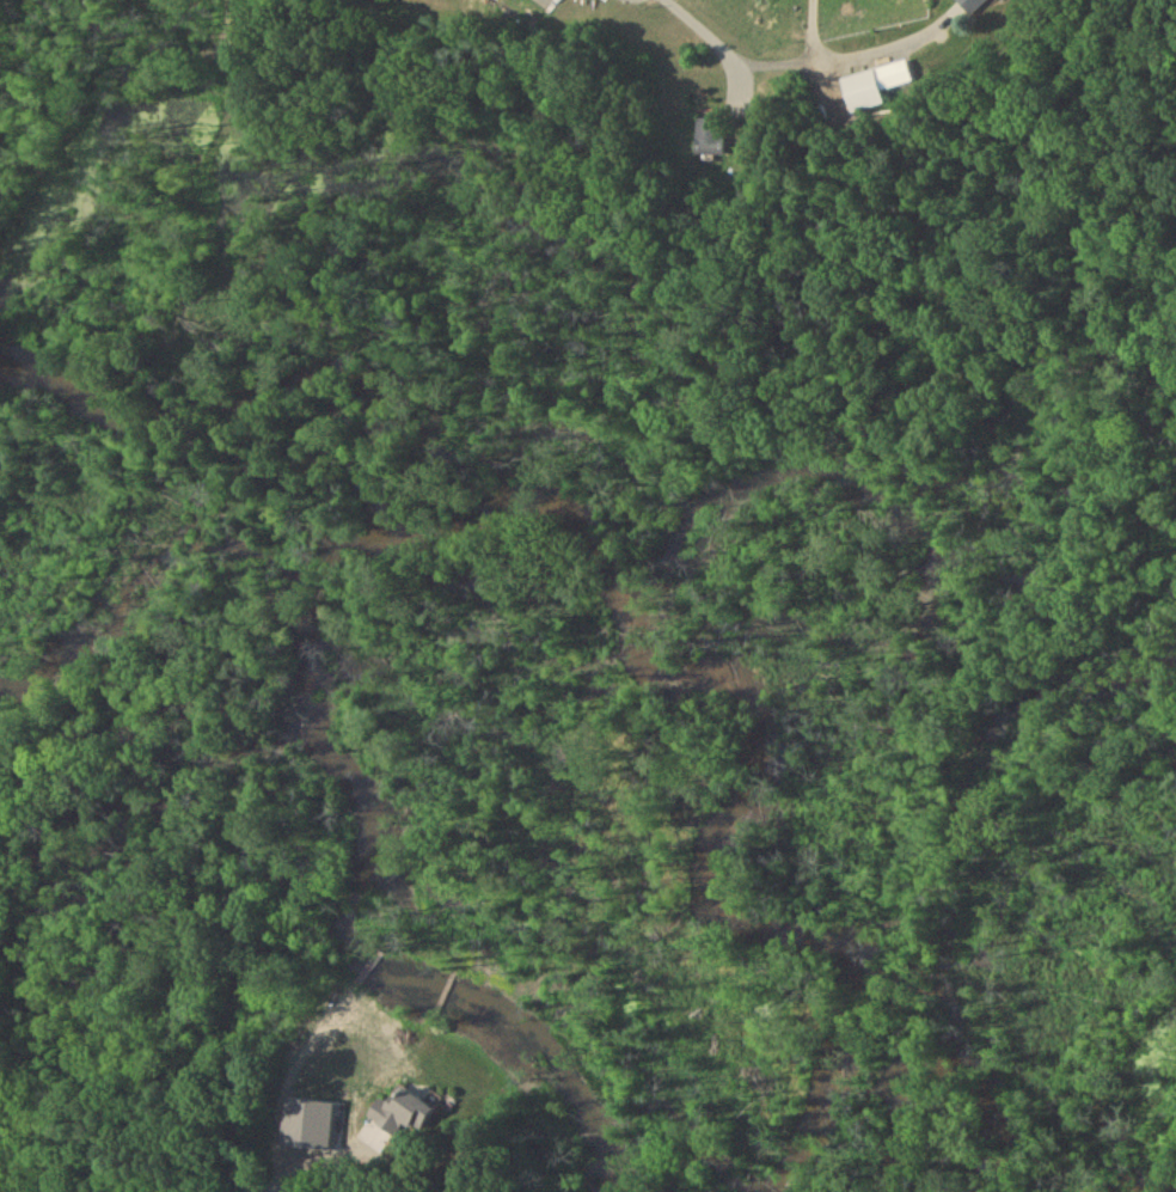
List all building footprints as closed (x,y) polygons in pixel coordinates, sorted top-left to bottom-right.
[(973,18),(992,0),(956,0),(973,18)] [(854,116),(888,107),(884,92),(914,84),(909,63),(844,81),(854,116)] [(699,158),(727,158),(727,121),(699,121),(699,158)] [(438,1113),(406,1090),(382,1125),(397,1136),(403,1126),(421,1139),(438,1113)]
